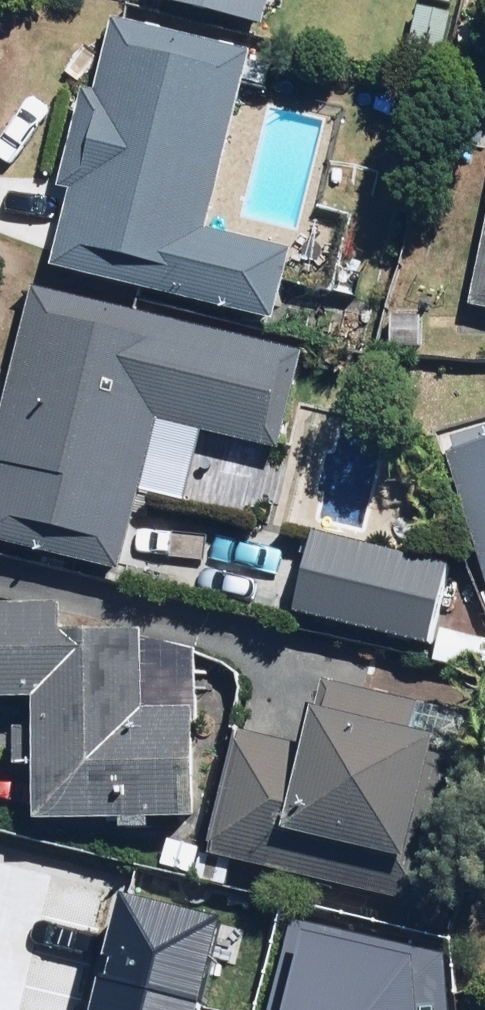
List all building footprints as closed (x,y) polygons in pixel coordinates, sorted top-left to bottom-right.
[(149,4),(268,34),(277,0),(150,0),(149,4)] [(442,74),(457,21),(423,12),(409,65),(442,74)] [(213,239),(256,48),(113,16),(56,269),(280,319),(294,258),(213,239)] [(473,309),(484,311),(484,247),(473,309)] [(38,290),(0,457),(0,541),(124,569),(157,422),(284,451),(307,351),(38,290)] [(443,439),(484,591),(484,427),(443,439)] [(450,563),(312,533),(294,616),(432,646),(450,563)] [(37,699),(37,820),(196,821),(196,634),(86,634),(86,603),(0,603),(0,699),(37,699)] [(241,727),(210,854),(433,908),(472,747),(409,732),(417,699),(329,678),(313,744),(241,727)] [(219,915),(117,889),(100,953),(108,956),(102,979),(196,1002),(219,915)] [(277,1009),(445,1009),(440,962),(302,923),(277,1009)] [(95,977),(87,1009),(195,1009),(196,1002),(102,979),(95,977)]
